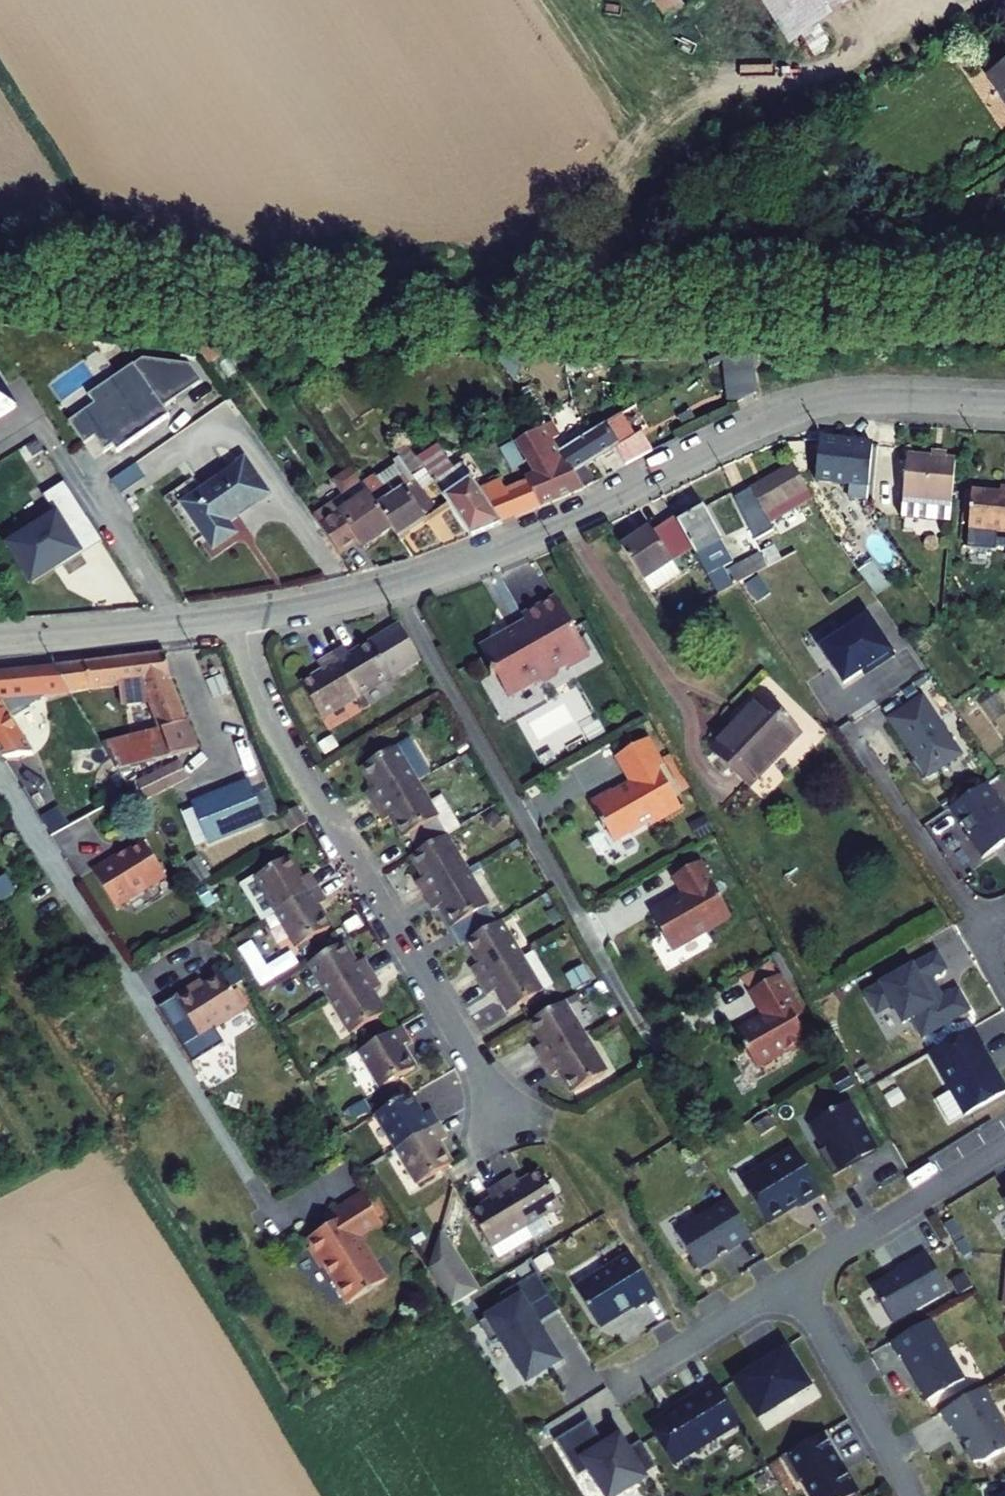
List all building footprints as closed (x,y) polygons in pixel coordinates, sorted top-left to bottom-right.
[(665,21),(683,8),(677,0),(651,0),(665,21)] [(815,58),(832,47),(819,27),(861,0),(761,0),(790,45),(802,37),(815,58)] [(989,74),(1004,98),(1004,63),(989,74)] [(933,216),(941,226),(953,219),(945,208),(933,216)] [(932,233),(941,226),(933,216),(924,222),(932,233)] [(198,349),(208,364),(219,357),(213,349),(198,349)] [(756,393),(753,353),(730,355),(734,404),(756,393)] [(16,409),(0,383),(0,419),(16,409)] [(584,469),(636,437),(622,415),(559,453),(558,453),(559,455),(560,454),(583,491),(593,485),(584,469)] [(559,436),(552,424),(543,429),(549,438),(558,453),(559,453),(552,440),(559,436)] [(540,508),(583,491),(560,454),(559,455),(558,453),(549,438),(543,429),(517,442),(536,475),(527,480),(528,484),(540,508)] [(826,496),(867,500),(873,446),(820,440),(816,483),(826,496)] [(417,459),(405,442),(394,450),(399,457),(412,476),(423,469),(417,459)] [(417,459),(423,469),(434,484),(471,537),(540,508),(528,484),(508,493),(501,480),(477,490),(460,462),(453,467),(438,445),(417,459)] [(946,457),(946,452),(932,451),(932,456),(906,454),(902,497),(952,502),(955,458),(946,457)] [(412,476),(399,457),(393,461),(396,465),(376,478),(384,490),(404,476),(418,495),(424,491),(434,484),(423,469),(412,476)] [(228,521),(268,494),(245,461),(183,503),(214,549),(236,534),(228,521)] [(136,462),(111,479),(120,493),(145,475),(136,462)] [(749,531),(754,541),(773,530),(770,523),(765,515),(807,491),(793,465),(734,498),(749,531)] [(313,515),(338,554),(357,541),(362,548),(392,528),(363,485),(351,469),(337,478),(336,485),(342,496),(313,515)] [(392,528),(399,538),(438,512),(424,491),(418,495),(404,476),(384,490),(376,478),(375,477),(363,485),(392,528)] [(27,533),(8,545),(32,582),(54,568),(52,566),(60,561),(61,564),(80,552),(68,533),(87,521),(63,483),(44,495),(53,510),(24,528),(27,533)] [(770,523),(812,499),(807,491),(765,515),(770,523)] [(965,492),(962,524),(969,524),(971,493),(965,492)] [(1004,533),(1004,495),(972,492),(971,493),(969,524),(968,530),(1004,533)] [(901,517),(950,521),(952,502),(902,497),(901,517)] [(691,548),(718,595),(767,567),(760,554),(760,553),(747,560),(735,567),(725,572),(723,569),(733,562),(734,562),(704,508),(677,523),(691,548)] [(672,561),(691,548),(677,523),(674,518),(652,532),(650,529),(620,549),(643,583),(645,582),(673,564),(672,561)] [(832,535),(872,593),(887,583),(847,525),(832,535)] [(749,531),(735,537),(747,560),(760,553),(754,541),(749,531)] [(767,567),(780,560),(773,547),(760,554),(767,567)] [(735,567),(733,562),(723,569),(725,572),(735,567)] [(651,592),(679,574),(673,564),(645,582),(651,592)] [(589,658),(556,598),(523,616),(526,623),(521,626),(519,631),(512,635),(511,632),(480,649),(508,698),(538,680),(545,683),(555,677),(557,670),(566,665),(569,669),(589,658)] [(884,609),(901,633),(907,629),(890,605),(884,609)] [(866,613),(840,630),(842,633),(820,648),(843,684),(872,664),(875,668),(893,655),(866,613)] [(363,710),(369,706),(362,694),(398,672),(411,664),(419,659),(400,627),(349,657),(344,649),(331,657),(355,698),(363,710)] [(166,654),(54,668),(70,693),(119,687),(121,707),(142,704),(150,703),(162,729),(153,731),(116,741),(107,725),(99,722),(89,723),(119,770),(198,749),(170,679),(166,654)] [(355,698),(331,657),(317,665),(323,673),(301,686),(321,718),(355,698)] [(398,672),(399,675),(413,666),(411,664),(398,672)] [(0,673),(0,755),(17,783),(46,778),(43,752),(32,754),(7,714),(32,707),(31,696),(70,693),(54,668),(0,673)] [(922,695),(887,718),(914,760),(910,762),(922,780),(960,754),(922,695)] [(738,733),(766,703),(761,698),(732,727),(738,733)] [(142,704),(153,731),(162,729),(150,703),(142,704)] [(710,751),(749,787),(799,735),(766,703),(738,733),(732,727),(710,751)] [(324,756),(336,749),(329,738),(317,745),(324,756)] [(617,840),(645,824),(649,826),(680,809),(657,769),(662,766),(646,740),(615,757),(630,783),(615,792),(611,791),(590,803),(611,838),(617,840)] [(366,794),(374,808),(415,783),(412,779),(394,748),(362,768),(375,789),(366,794)] [(662,758),(681,792),(689,787),(670,754),(662,758)] [(415,783),(427,776),(424,771),(412,779),(415,783)] [(200,836),(249,815),(233,777),(184,798),(200,836)] [(382,821),(391,816),(404,838),(407,836),(418,853),(444,837),(459,828),(441,798),(428,806),(415,783),(374,808),(382,821)] [(985,784),(949,808),(982,858),(1004,842),(1004,815),(1004,814),(1004,809),(997,797),(995,799),(985,784)] [(464,805),(469,814),(480,807),(475,798),(464,805)] [(287,813),(294,830),(307,822),(297,806),(287,813)] [(294,830),(287,813),(279,817),(289,833),(294,830)] [(416,883),(424,896),(465,872),(444,837),(418,853),(412,856),(425,878),(416,883)] [(123,904),(165,877),(143,842),(117,858),(115,856),(106,862),(123,904)] [(255,877),(276,912),(317,887),(309,874),(300,879),(287,858),(255,877)] [(91,871),(114,909),(123,904),(106,862),(91,871)] [(649,913),(671,951),(731,917),(699,862),(673,877),(683,894),(649,913)] [(454,926),(486,907),(465,872),(424,896),(432,910),(441,905),(454,926)] [(242,885),(263,920),(276,912),(255,877),(242,885)] [(13,892),(5,878),(0,880),(0,899),(13,892)] [(215,902),(205,886),(197,891),(207,907),(215,902)] [(276,912),(297,947),(329,927),(316,906),(325,901),(317,887),(276,912)] [(504,906),(510,916),(518,911),(512,901),(504,906)] [(562,922),(552,904),(543,910),(553,927),(562,922)] [(479,982),(520,958),(499,923),(466,942),(479,964),(471,969),(479,982)] [(342,944),(310,963),(331,998),(371,973),(363,960),(355,965),(342,944)] [(508,1012),(552,986),(531,951),(520,958),(479,982),(487,996),(496,991),(508,1012)] [(911,1018),(922,1036),(968,1010),(956,990),(941,999),(937,992),(934,994),(929,985),(931,980),(929,977),(944,968),(935,953),(865,993),(876,1013),(891,1004),(902,1023),(911,1018)] [(773,958),(776,971),(789,968),(786,955),(773,958)] [(751,991),(777,977),(769,962),(738,980),(751,991)] [(574,990),(589,981),(581,969),(566,978),(574,990)] [(241,1006),(246,1003),(225,970),(220,973),(241,1006)] [(191,992),(188,988),(157,1008),(192,1063),(223,1043),(214,1029),(244,1011),(241,1006),(220,973),(191,992)] [(365,1025),(384,1013),(371,992),(380,987),(371,973),(331,998),(352,1033),(365,1025)] [(755,1060),(762,1062),(788,1048),(795,1049),(808,1042),(795,1019),(799,1016),(777,977),(751,991),(765,1015),(735,1032),(746,1051),(748,1049),(755,1060)] [(566,1008),(580,999),(577,994),(563,1003),(566,1008)] [(535,1049),(543,1062),(584,1038),(566,1008),(563,1003),(531,1022),(544,1043),(535,1049)] [(273,1018),(280,1024),(289,1016),(282,1009),(273,1018)] [(358,1043),(371,1035),(365,1025),(352,1033),(358,1043)] [(360,1051),(381,1087),(414,1068),(401,1047),(409,1042),(400,1027),(360,1051)] [(972,1027),(928,1052),(963,1113),(1004,1090),(987,1062),(988,1061),(978,1044),(981,1042),(972,1027)] [(605,1073),(584,1038),(543,1062),(551,1076),(560,1071),(573,1092),(578,1089),(605,1073)] [(582,1095),(609,1079),(605,1073),(578,1089),(582,1095)] [(222,1105),(238,1110),(243,1094),(227,1090),(222,1105)] [(438,1125),(430,1111),(421,1116),(409,1095),(376,1114),(397,1149),(438,1125)] [(354,1120),(369,1111),(364,1102),(349,1111),(354,1120)] [(819,1151),(833,1175),(849,1166),(847,1163),(858,1157),(860,1159),(875,1150),(848,1102),(812,1122),(826,1147),(819,1151)] [(443,1169),(450,1165),(437,1143),(446,1138),(438,1125),(397,1149),(418,1184),(443,1169)] [(823,1194),(794,1148),(741,1181),(767,1223),(799,1203),(802,1207),(823,1194)] [(525,1226),(556,1207),(560,1205),(540,1172),(519,1185),(514,1177),(500,1185),(525,1226)] [(498,1260),(533,1239),(525,1226),(500,1185),(487,1193),(492,1202),(471,1214),(498,1260)] [(324,1264),(347,1302),(385,1280),(359,1238),(382,1224),(379,1219),(367,1200),(363,1194),(325,1218),(330,1225),(308,1239),(313,1247),(311,1253),(318,1263),(324,1264)] [(379,1219),(384,1216),(372,1197),(367,1200),(379,1219)] [(752,1236),(729,1200),(676,1233),(699,1269),(752,1236)] [(533,1239),(564,1221),(556,1207),(525,1226),(533,1239)] [(418,1228),(417,1241),(430,1243),(432,1230),(418,1228)] [(427,1270),(451,1308),(477,1292),(439,1231),(427,1270)] [(871,1287),(891,1323),(948,1291),(927,1254),(897,1271),(871,1287)] [(631,1256),(577,1289),(599,1325),(633,1304),(636,1308),(656,1296),(631,1256)] [(533,1328),(560,1312),(537,1274),(501,1297),(507,1307),(480,1325),(492,1345),(501,1340),(527,1383),(560,1362),(546,1340),(542,1342),(533,1328)] [(927,1401),(964,1380),(930,1320),(891,1342),(899,1357),(901,1355),(927,1401)] [(762,1363),(734,1380),(756,1417),(808,1385),(784,1346),(761,1361),(762,1363)] [(741,1422),(714,1380),(673,1405),(677,1411),(667,1417),(662,1415),(646,1425),(671,1465),(741,1422)] [(983,1388),(941,1412),(951,1428),(953,1426),(974,1462),(984,1462),(1004,1450),(1004,1427),(983,1388)] [(658,1469),(641,1443),(627,1452),(622,1446),(615,1450),(611,1444),(605,1447),(589,1420),(589,1422),(556,1443),(579,1479),(590,1472),(602,1491),(616,1482),(623,1495),(647,1480),(645,1477),(658,1469)] [(782,1457),(797,1484),(803,1480),(812,1495),(860,1495),(835,1452),(838,1451),(827,1431),(782,1457)]
